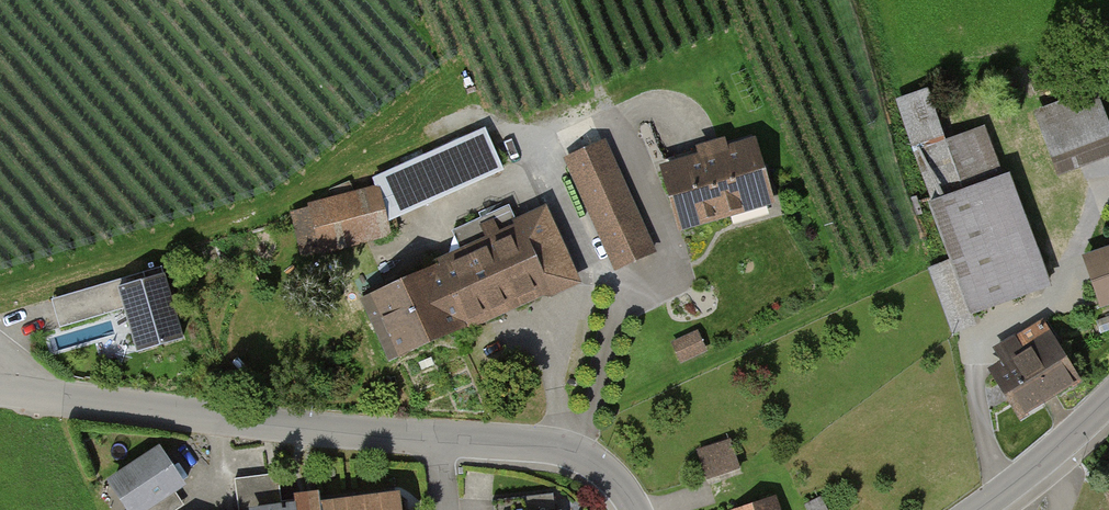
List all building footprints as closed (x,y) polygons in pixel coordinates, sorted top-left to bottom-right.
[(928,88),(892,101),(968,311),(1039,285),(982,130),(947,143),(928,88)] [(1027,117),(1052,179),(1108,156),(1108,140),(1089,92),(1027,117)] [(370,188),(303,207),(312,254),(386,236),(382,223),(493,171),(481,129),(370,178),(370,188)] [(749,141),(654,168),(672,230),(767,203),(749,141)] [(600,144),(560,163),(611,269),(651,250),(600,144)] [(536,214),(350,298),(380,364),(566,280),(536,214)] [(1103,300),(1108,298),(1108,244),(1086,251),(1103,300)] [(122,276),(115,278),(134,346),(176,334),(159,274),(124,283),(122,276)] [(112,279),(50,297),(58,327),(121,309),(112,279)] [(1042,319),(990,349),(999,364),(991,368),(1018,414),(1078,379),(1042,319)] [(666,345),(672,363),(702,353),(695,334),(666,345)] [(697,451),(705,478),(739,468),(731,441),(697,451)] [(101,477),(120,509),(137,509),(181,484),(158,445),(101,477)] [(191,500),(181,484),(137,509),(174,509),(191,500)] [(298,501),(300,509),(405,509),(402,488),(298,501)] [(732,509),(778,509),(774,496),(732,509)] [(298,501),(246,508),(246,509),(300,509),(298,501)]
